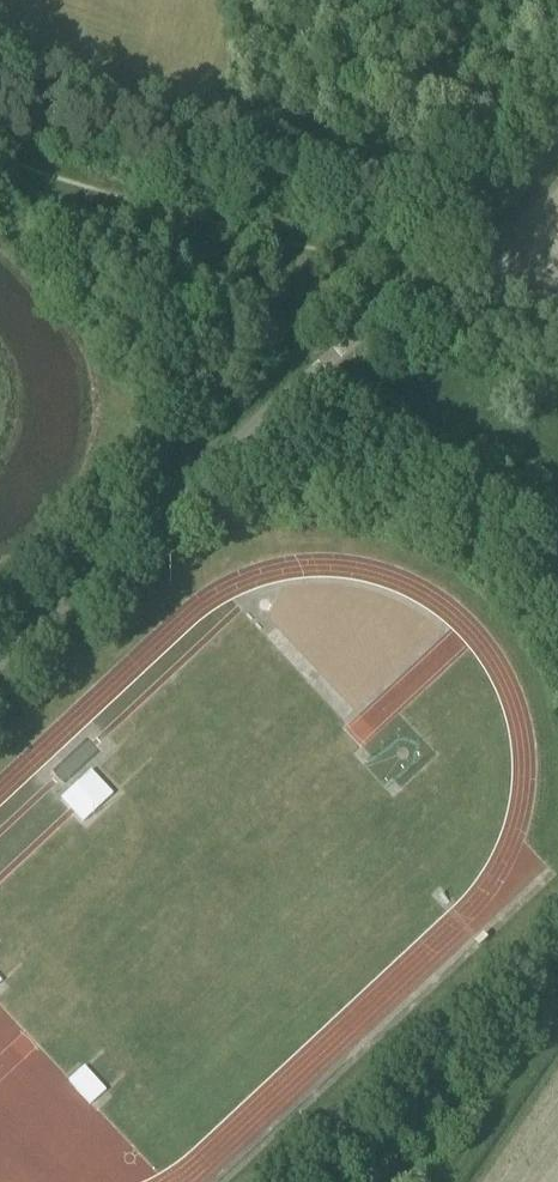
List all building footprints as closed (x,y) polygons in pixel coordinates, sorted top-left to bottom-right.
[(112,777),(124,768),(112,754),(101,764),(112,777)] [(106,828),(141,799),(124,779),(89,808),(106,828)]
